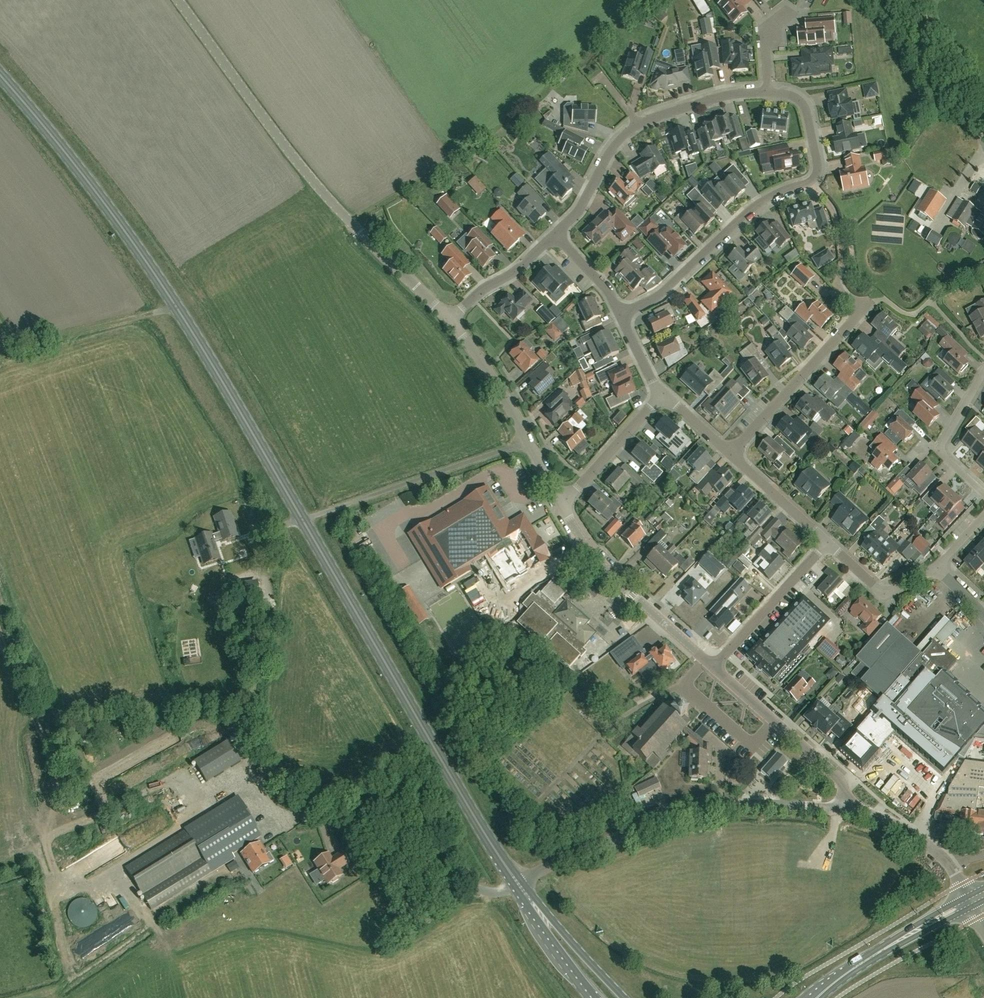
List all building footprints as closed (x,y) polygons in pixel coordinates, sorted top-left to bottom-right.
[(703,0),(692,0),(702,17),(710,12),(703,0)] [(743,7),(751,1),(750,0),(726,0),(719,5),(733,23),(745,14),(741,8),(743,7)] [(667,16),(659,8),(653,14),(660,22),(667,16)] [(806,21),(807,29),(798,29),(799,45),(808,44),(808,46),(816,45),(816,44),(824,43),(824,33),(835,32),(834,18),(806,21)] [(711,19),(702,21),(705,36),(715,34),(711,19)] [(747,70),(747,61),(748,60),(748,56),(746,54),(745,47),(729,49),(729,42),(722,43),(724,65),(732,64),(732,72),(747,70)] [(719,69),(717,59),(714,46),(700,48),(702,57),(693,59),(696,73),(697,73),(699,80),(704,78),(706,80),(710,79),(711,77),(712,77),(711,70),(719,69)] [(645,76),(648,65),(652,53),(641,50),(638,58),(630,55),(623,77),(636,81),(639,74),(645,76)] [(802,53),(802,61),(793,61),(794,73),(798,77),(819,75),(818,66),(833,64),(831,50),(802,53)] [(656,71),(655,74),(651,85),(652,86),(652,87),(652,88),(653,89),(654,90),(655,90),(656,90),(657,90),(658,90),(658,89),(659,89),(659,88),(665,90),(677,88),(676,84),(688,81),(686,69),(663,73),(656,71)] [(865,89),(876,97),(878,97),(876,84),(864,86),(865,89)] [(831,104),(829,105),(829,106),(827,107),(829,114),(831,114),(832,120),(840,118),(840,120),(846,118),(846,117),(861,114),(859,104),(852,106),(851,100),(848,101),(846,90),(829,94),(831,104)] [(595,123),(595,108),(572,108),(572,116),(563,116),(563,127),(578,131),(578,123),(595,123)] [(786,133),(788,115),(762,112),(760,130),(786,133)] [(727,116),(714,120),(715,122),(720,138),(721,137),(728,135),(730,141),(742,137),(737,121),(736,117),(729,120),(727,116)] [(704,129),(698,132),(699,135),(704,151),(715,148),(713,142),(721,139),(721,137),(720,138),(715,122),(714,122),(714,121),(712,121),(705,123),(704,124),(704,125),(703,125),(704,129)] [(834,140),(835,145),(834,146),(835,151),(837,152),(837,154),(844,152),(844,154),(852,152),(852,151),(859,149),(856,135),(852,136),(850,124),(837,127),(839,139),(834,140)] [(684,129),(669,134),(675,154),(685,151),(687,157),(692,155),(698,153),(695,142),(689,143),(686,135),(684,129)] [(751,148),(759,145),(755,130),(746,133),(751,148)] [(577,137),(565,132),(560,143),(567,146),(563,154),(581,163),(587,150),(580,147),(583,141),(577,137)] [(795,152),(788,154),(786,146),(771,149),(758,151),(760,163),(768,161),(769,164),(773,163),(775,172),(785,170),(785,171),(791,170),(791,169),(798,167),(797,161),(798,159),(798,155),(796,154),(795,152)] [(665,166),(654,148),(641,155),(643,159),(632,165),(640,178),(651,172),(652,174),(665,166)] [(875,154),(877,163),(892,160),(890,151),(875,154)] [(572,190),(568,186),(574,180),(549,154),(541,162),(547,170),(536,180),(545,189),(547,187),(557,198),(558,196),(562,200),(572,190)] [(845,172),(841,173),(844,190),(868,185),(864,168),(861,169),(858,157),(845,160),(847,169),(848,170),(848,171),(847,173),(846,173),(845,173),(845,172)] [(688,167),(690,175),(700,173),(698,164),(688,167)] [(723,185),(734,199),(735,200),(745,191),(743,189),(737,182),(742,177),(733,166),(722,175),(727,180),(727,181),(723,185)] [(519,174),(512,181),(519,189),(527,182),(519,174)] [(609,191),(610,192),(609,194),(614,199),(615,198),(624,207),(634,197),(632,195),(636,191),(637,192),(643,186),(631,174),(626,179),(628,182),(624,186),(618,180),(612,185),(614,187),(609,191)] [(691,178),(687,182),(693,189),(698,185),(691,178)] [(477,197),(485,190),(474,179),(467,186),(477,197)] [(650,190),(655,185),(650,181),(645,186),(650,190)] [(703,190),(701,191),(704,194),(711,203),(717,210),(723,205),(724,207),(734,199),(723,185),(722,184),(717,188),(716,188),(711,183),(710,184),(703,190)] [(537,197),(527,186),(518,194),(526,202),(518,210),(524,216),(526,216),(534,224),(539,219),(541,219),(546,215),(533,201),(537,197)] [(931,191),(918,212),(932,221),(946,200),(931,191)] [(439,202),(452,216),(459,209),(447,195),(439,202)] [(692,214),(703,226),(705,228),(714,219),(712,217),(706,210),(710,206),(701,197),(693,204),(697,208),(692,214)] [(983,214),(964,202),(958,212),(953,208),(947,217),(953,221),(954,222),(961,226),(964,228),(966,225),(974,230),(973,232),(972,234),(973,236),(975,238),(978,240),(980,241),(983,240),(983,211),(983,214)] [(809,228),(813,230),(817,228),(818,232),(828,229),(822,209),(813,211),(810,204),(787,211),(793,228),(807,223),(809,228)] [(521,232),(501,211),(492,219),(500,227),(492,234),(508,250),(524,235),(521,232)] [(612,230),(622,242),(635,230),(617,211),(610,218),(604,212),(583,233),(595,246),(612,230)] [(680,213),(673,221),(682,230),(686,226),(689,229),(694,235),(703,226),(692,214),(691,212),(685,218),(680,213)] [(658,227),(656,225),(650,219),(649,218),(637,229),(646,239),(658,227)] [(776,223),(771,228),(767,223),(756,232),(769,247),(777,241),(782,246),(790,239),(782,230),(776,223)] [(437,228),(431,234),(440,244),(446,239),(437,228)] [(487,250),(492,246),(477,229),(468,238),(466,236),(456,245),(466,255),(468,253),(483,268),(494,258),(487,250)] [(669,229),(662,236),(658,231),(648,241),(662,256),(668,250),(674,257),(676,255),(678,255),(681,253),(681,251),(685,246),(669,229)] [(943,238),(932,231),(926,241),(937,248),(943,238)] [(641,237),(633,244),(640,253),(649,245),(641,237)] [(969,241),(965,248),(973,253),(978,246),(969,241)] [(455,261),(461,256),(452,246),(443,255),(451,264),(444,271),(459,286),(470,276),(465,270),(460,266),(455,261)] [(761,257),(752,247),(744,255),(738,249),(728,259),(743,275),(753,265),(753,264),(761,257)] [(624,281),(639,267),(642,264),(638,260),(639,259),(630,250),(614,265),(618,269),(615,272),(624,281)] [(818,269),(833,260),(828,250),(812,259),(818,269)] [(709,261),(717,255),(715,251),(706,257),(709,261)] [(787,257),(791,264),(802,258),(798,251),(787,257)] [(813,278),(800,266),(791,276),(804,288),(813,278)] [(633,291),(643,282),(647,286),(649,291),(648,292),(647,292),(647,293),(653,289),(658,286),(662,282),(649,268),(644,273),(639,267),(624,281),(633,291)] [(573,284),(563,274),(558,280),(547,269),(533,283),(539,289),(543,286),(552,296),(559,289),(563,294),(573,284)] [(711,312),(731,294),(712,274),(702,283),(712,293),(702,302),(711,312)] [(523,292),(514,300),(510,296),(494,311),(500,317),(505,312),(514,321),(524,311),(523,310),(532,301),(523,292)] [(676,295),(670,298),(674,306),(680,303),(676,295)] [(683,301),(690,309),(698,320),(704,316),(690,296),(683,301)] [(595,309),(593,305),(594,305),(594,304),(595,304),(595,303),(595,302),(595,301),(595,300),(594,299),(593,298),(592,298),(591,298),(590,298),(584,301),(585,303),(578,306),(585,321),(581,323),(585,332),(602,324),(599,318),(601,317),(596,308),(595,309)] [(977,305),(968,310),(972,318),(982,338),(983,337),(983,301),(977,305)] [(821,328),(832,317),(817,303),(810,311),(803,304),(795,313),(806,323),(811,318),(821,328)] [(554,304),(549,309),(557,317),(562,312),(554,304)] [(549,311),(543,305),(537,312),(542,317),(549,311)] [(657,310),(660,317),(648,322),(654,334),(672,326),(668,318),(674,315),(669,305),(657,310)] [(801,330),(806,325),(785,306),(778,314),(794,329),(787,336),(802,349),(812,339),(801,330)] [(931,314),(918,324),(927,336),(940,326),(931,314)] [(892,352),(898,358),(905,350),(890,337),(898,328),(883,315),(873,326),(887,339),(883,344),(892,352)] [(545,330),(555,341),(562,334),(560,332),(561,332),(559,331),(555,326),(552,323),(545,330)] [(592,353),(613,343),(608,332),(594,339),(591,334),(580,339),(583,345),(587,343),(592,353)] [(778,369),(791,359),(783,349),(788,345),(779,333),(772,338),(777,344),(766,353),(778,369)] [(869,360),(873,363),(875,365),(881,359),(884,361),(885,360),(889,364),(893,363),(898,358),(892,352),(883,344),(878,349),(864,336),(854,347),(868,361),(869,360)] [(967,354),(953,341),(948,337),(940,345),(951,355),(945,362),(958,374),(969,363),(963,359),(967,354)] [(677,363),(688,355),(683,345),(677,347),(673,340),(656,348),(662,360),(673,355),(677,363)] [(526,341),(517,349),(515,348),(511,352),(512,354),(510,355),(516,362),(515,363),(525,373),(538,361),(528,351),(532,348),(526,341)] [(592,353),(597,364),(593,366),(596,371),(607,366),(604,361),(618,354),(613,343),(592,353)] [(757,364),(763,359),(752,345),(741,353),(746,359),(745,360),(749,365),(742,370),(755,387),(767,377),(757,364)] [(538,355),(545,361),(551,356),(545,349),(538,355)] [(844,384),(853,392),(861,384),(853,377),(860,369),(846,355),(835,367),(849,379),(844,384)] [(539,397),(554,382),(548,376),(553,372),(543,363),(535,371),(540,377),(529,387),(539,397)] [(681,381),(698,397),(710,384),(716,390),(734,370),(731,366),(721,377),(715,371),(708,379),(694,367),(681,381)] [(612,388),(631,379),(625,367),(612,374),(609,368),(596,375),(600,385),(607,381),(607,383),(611,382),(614,387),(612,388)] [(940,369),(932,377),(937,382),(927,391),(937,400),(940,397),(945,401),(954,392),(945,383),(950,378),(940,369)] [(587,382),(582,371),(576,373),(570,379),(573,388),(587,382)] [(860,399),(853,392),(844,384),(840,389),(826,377),(815,388),(830,402),(837,394),(845,401),(846,400),(853,407),(860,399)] [(612,388),(615,394),(611,395),(612,397),(606,400),(610,410),(624,403),(621,398),(634,392),(629,380),(631,379),(612,388)] [(741,389),(732,380),(713,401),(710,399),(703,407),(706,409),(704,411),(710,416),(711,414),(716,419),(719,415),(725,420),(741,403),(732,395),(735,392),(738,395),(743,390),(748,395),(751,392),(744,386),(741,389)] [(929,427),(939,416),(933,411),(938,406),(920,389),(912,398),(921,406),(914,414),(929,427)] [(544,414),(554,425),(574,406),(559,390),(544,404),(549,410),(544,414)] [(836,414),(827,406),(822,411),(812,401),(808,398),(797,409),(812,422),(819,415),(828,423),(836,414)] [(885,405),(893,412),(899,405),(891,398),(885,405)] [(612,420),(618,426),(627,416),(620,411),(612,420)] [(904,442),(913,432),(903,423),(908,418),(900,411),(893,418),(897,423),(891,429),(904,442)] [(577,414),(571,420),(578,427),(584,421),(577,414)] [(836,425),(843,419),(839,415),(832,421),(836,425)] [(983,437),(983,430),(981,433),(976,428),(981,422),(976,417),(968,426),(972,430),(961,441),(971,451),(983,437)] [(808,438),(813,433),(798,419),(794,424),(788,418),(778,428),(796,445),(805,435),(808,438)] [(674,427),(664,419),(656,429),(655,429),(660,434),(670,443),(665,448),(676,457),(686,446),(674,436),(678,431),(684,424),(680,420),(674,427)] [(575,429),(574,430),(567,423),(558,432),(565,439),(561,442),(570,451),(573,449),(579,455),(588,447),(582,440),(583,439),(575,429)] [(917,424),(913,428),(923,437),(927,433),(917,424)] [(841,432),(851,451),(856,449),(852,440),(857,438),(852,426),(841,432)] [(881,449),(876,454),(874,457),(877,460),(872,465),(878,470),(883,465),(889,471),(898,462),(892,456),(897,450),(892,445),(882,435),(874,443),(881,449)] [(983,455),(983,437),(971,451),(980,459),(976,462),(977,463),(983,455)] [(790,458),(795,453),(782,441),(778,446),(770,439),(760,450),(774,463),(784,453),(790,458)] [(653,484),(663,474),(650,463),(656,457),(642,445),(632,456),(645,468),(641,473),(653,484)] [(710,460),(705,456),(706,454),(699,448),(693,454),(694,456),(687,464),(695,471),(689,478),(697,485),(708,474),(703,469),(710,460)] [(559,456),(550,456),(549,465),(559,465),(559,456)] [(796,469),(803,462),(800,459),(793,467),(796,469)] [(859,462),(852,466),(856,473),(863,469),(859,462)] [(555,471),(560,476),(567,470),(561,464),(555,471)] [(922,483),(928,477),(931,474),(921,464),(908,478),(916,485),(913,489),(920,496),(927,488),(922,483)] [(816,501),(830,486),(812,469),(796,485),(803,492),(805,490),(816,501)] [(638,486),(642,482),(630,471),(625,477),(619,471),(606,485),(618,496),(630,482),(637,488),(638,486)] [(719,496),(733,481),(722,471),(709,484),(705,480),(697,489),(705,497),(712,490),(719,496)] [(903,484),(896,477),(887,487),(895,494),(904,485),(903,484)] [(852,491),(858,481),(853,478),(847,487),(852,491)] [(649,488),(642,482),(638,486),(645,492),(649,488)] [(936,513),(954,494),(945,486),(936,496),(931,491),(923,500),(931,508),(935,504),(939,508),(935,513),(936,513)] [(550,559),(530,527),(523,515),(507,524),(485,488),(465,500),(465,501),(430,522),(430,521),(408,534),(441,589),(470,571),(467,566),(487,554),(490,559),(512,546),(528,572),(550,559)] [(716,506),(712,511),(710,513),(715,517),(720,511),(724,514),(732,506),(739,513),(752,499),(741,489),(736,494),(731,490),(716,506)] [(612,516),(621,506),(613,499),(609,503),(599,493),(589,505),(601,516),(607,522),(612,516)] [(854,537),(866,523),(854,512),(856,509),(840,494),(832,503),(842,511),(833,520),(839,525),(840,524),(854,537)] [(960,504),(962,502),(954,494),(936,513),(940,517),(936,522),(944,530),(964,509),(960,504)] [(753,543),(760,535),(763,531),(759,528),(770,515),(760,505),(755,510),(752,507),(739,521),(749,529),(754,524),(759,527),(748,538),(753,543)] [(662,520),(661,519),(659,516),(658,517),(653,512),(651,514),(648,511),(643,517),(651,524),(652,523),(655,526),(654,527),(658,532),(666,524),(662,520)] [(715,517),(710,513),(704,520),(711,526),(715,517)] [(215,547),(224,544),(223,541),(237,536),(230,514),(214,519),(216,525),(217,524),(220,532),(211,535),(211,534),(199,538),(207,560),(218,556),(215,547)] [(662,520),(667,525),(672,520),(666,514),(661,519),(662,520)] [(876,553),(890,538),(884,532),(889,525),(880,516),(870,526),(876,532),(863,547),(873,556),(876,553)] [(781,525),(774,519),(763,531),(760,535),(766,541),(771,536),(777,541),(776,542),(791,556),(802,544),(787,530),(783,535),(777,529),(781,525)] [(621,526),(616,521),(610,527),(616,532),(621,526)] [(632,549),(645,537),(638,530),(642,526),(637,521),(632,525),(634,527),(622,538),(632,549)] [(657,545),(666,536),(661,531),(652,541),(657,545)] [(732,539),(736,536),(730,531),(727,534),(732,539)] [(897,551),(903,556),(908,561),(917,551),(906,541),(901,547),(890,538),(876,553),(873,556),(884,566),(897,551)] [(655,571),(668,557),(676,549),(671,545),(664,553),(659,548),(645,561),(649,565),(649,567),(653,571),(655,570),(655,571)] [(979,548),(972,556),(983,566),(983,552),(979,548)] [(769,580),(784,564),(772,554),(770,556),(764,551),(759,557),(765,562),(758,569),(769,580)] [(715,579),(724,569),(708,554),(699,564),(715,579)] [(748,569),(753,564),(742,555),(741,554),(738,558),(736,556),(726,567),(729,569),(738,560),(748,569)] [(668,557),(655,571),(664,579),(678,566),(685,573),(695,563),(689,557),(686,561),(680,555),(673,562),(668,557)] [(972,556),(965,563),(976,574),(981,569),(983,572),(983,566),(972,556)] [(220,560),(211,565),(216,573),(224,568),(220,560)] [(741,575),(745,570),(738,563),(733,567),(741,575)] [(828,599),(834,593),(837,589),(844,582),(829,569),(825,574),(830,578),(819,590),(828,599)] [(685,599),(692,606),(706,592),(692,579),(683,587),(687,590),(684,593),(688,596),(685,599)] [(569,669),(569,668),(580,657),(581,658),(586,652),(583,649),(589,642),(586,640),(594,631),(587,625),(590,622),(578,611),(577,612),(565,602),(564,603),(560,599),(566,593),(552,581),(537,598),(533,594),(522,605),(528,611),(517,624),(518,623),(529,633),(528,634),(540,644),(539,645),(540,645),(541,643),(545,647),(569,669)] [(769,596),(774,592),(768,584),(763,588),(769,596)] [(733,599),(727,593),(718,603),(723,608),(710,622),(720,631),(724,626),(726,627),(733,619),(738,614),(728,604),(733,599)] [(748,657),(758,666),(756,668),(761,673),(763,671),(773,680),(774,679),(780,685),(805,657),(801,653),(830,621),(804,597),(762,644),(761,643),(748,657)] [(874,625),(881,616),(863,599),(852,611),(866,624),(861,629),(871,638),(878,629),(874,625)] [(919,649),(930,634),(927,628),(929,630),(945,608),(946,607),(948,604),(942,600),(939,602),(934,608),(932,610),(926,617),(929,621),(920,626),(925,634),(921,637),(914,645),(919,649)] [(419,624),(427,620),(419,606),(411,611),(419,624)] [(898,628),(904,623),(899,616),(893,621),(898,628)] [(919,648),(932,661),(961,630),(948,618),(919,648)] [(739,627),(735,623),(728,630),(733,634),(739,627)] [(856,659),(860,663),(853,670),(851,673),(881,699),(896,682),(921,655),(901,637),(894,630),(888,624),(881,632),(867,647),(856,659)] [(826,640),(819,648),(833,661),(840,653),(826,640)] [(643,668),(650,677),(655,673),(655,672),(659,669),(661,672),(668,667),(669,669),(671,669),(674,667),(675,665),(673,663),(674,662),(669,656),(670,655),(668,654),(670,653),(666,649),(665,649),(664,648),(658,653),(655,650),(648,655),(650,657),(645,661),(639,653),(626,667),(632,676),(643,668)] [(881,741),(922,695),(923,696),(916,705),(940,727),(934,739),(960,754),(975,739),(983,740),(983,713),(948,682),(952,678),(938,665),(936,667),(922,655),(873,712),(871,711),(860,723),(867,728),(876,736),(881,741)] [(815,683),(809,679),(805,684),(797,677),(785,691),(797,702),(803,695),(804,695),(815,683)] [(863,700),(855,709),(862,716),(877,699),(865,689),(859,696),(863,700)] [(682,731),(686,727),(690,722),(684,716),(687,712),(678,704),(675,708),(668,702),(664,707),(662,705),(661,706),(663,707),(658,713),(655,711),(655,712),(657,714),(652,720),(650,717),(649,718),(652,720),(647,726),(644,724),(646,727),(641,732),(637,729),(631,736),(631,737),(625,744),(653,769),(660,762),(660,763),(667,756),(663,753),(668,747),(670,749),(671,748),(669,746),(673,740),(676,743),(677,742),(674,740),(679,734),(682,736),(680,733),(682,731)] [(834,718),(827,711),(818,703),(813,709),(810,712),(811,712),(805,718),(813,726),(812,727),(816,731),(817,730),(826,737),(831,731),(840,739),(851,726),(838,714),(834,718)] [(698,779),(705,779),(708,780),(709,763),(711,764),(711,746),(706,746),(687,729),(688,728),(686,727),(682,731),(699,746),(699,754),(690,754),(689,779),(691,779),(691,781),(697,781),(698,779)] [(892,739),(901,745),(905,738),(896,732),(892,739)] [(684,741),(693,749),(697,745),(688,737),(684,741)] [(89,739),(84,742),(88,751),(93,749),(89,739)] [(241,761),(240,761),(228,741),(194,762),(206,782),(241,761)] [(895,755),(903,761),(909,753),(901,747),(895,755)] [(771,781),(779,772),(782,774),(786,769),(783,767),(788,762),(777,753),(760,772),(771,781)] [(919,768),(929,769),(930,758),(920,757),(919,768)] [(965,761),(949,789),(948,796),(945,796),(938,812),(961,814),(959,829),(963,830),(962,832),(983,835),(983,813),(982,813),(983,805),(983,764),(965,761)] [(893,796),(895,793),(900,797),(899,798),(906,802),(912,806),(914,803),(925,786),(913,778),(914,778),(913,778),(911,777),(911,776),(910,776),(899,766),(884,783),(882,786),(887,791),(893,796)] [(944,796),(953,781),(942,775),(933,789),(944,796)] [(639,797),(660,788),(655,778),(634,787),(639,797)] [(256,827),(238,798),(125,868),(150,908),(232,857),(230,855),(260,837),(254,828),(256,827)] [(267,854),(260,842),(241,854),(254,874),(270,863),(274,861),(270,853),(267,854)] [(976,860),(983,858),(983,856),(982,851),(974,853),(976,860)] [(328,884),(331,882),(333,883),(339,879),(338,877),(341,875),(338,870),(348,863),(341,852),(334,857),(335,859),(332,861),(328,854),(315,863),(320,871),(319,872),(323,879),(324,878),(328,884)] [(289,855),(281,860),(288,870),(296,865),(289,855)] [(68,909),(67,913),(68,917),(69,921),(72,924),(76,926),(80,927),(84,927),(88,926),(92,924),(94,921),(96,917),(97,913),(96,909),(94,905),(92,901),(88,899),(84,898),(80,898),(76,899),(72,901),(69,905),(68,909)]
